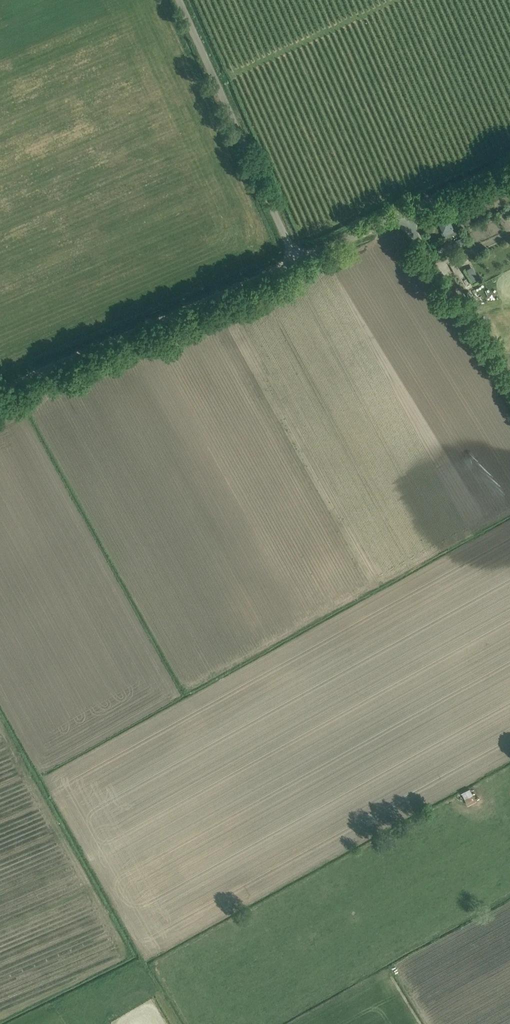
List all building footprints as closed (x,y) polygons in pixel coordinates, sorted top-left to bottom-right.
[(476,801),(470,788),(461,793),(468,805),(476,801)]
